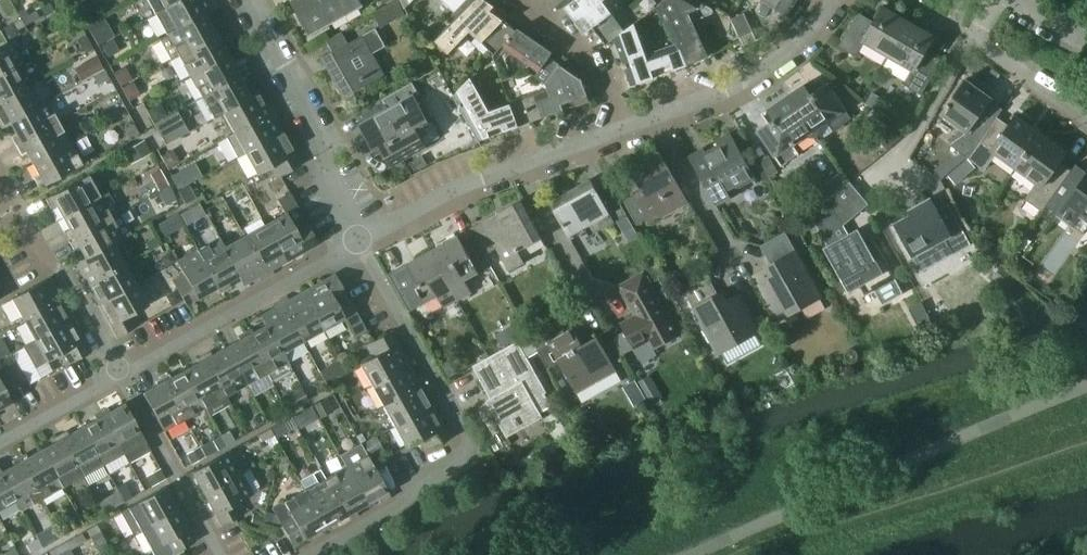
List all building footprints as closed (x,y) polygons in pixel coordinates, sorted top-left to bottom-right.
[(158,12),(180,0),(152,0),(158,12)] [(169,32),(177,28),(178,29),(205,13),(206,14),(215,9),(210,0),(180,0),(158,12),(169,32)] [(292,0),(311,34),(363,5),(360,0),(292,0)] [(406,8),(414,0),(402,0),(406,8)] [(504,46),(503,45),(517,30),(505,19),(509,15),(487,0),(468,0),(456,12),(432,37),(450,53),(471,31),(496,54),(504,46)] [(456,12),(468,0),(443,0),(456,12)] [(562,2),(585,34),(593,27),(606,46),(616,39),(626,30),(625,30),(603,0),(604,0),(565,0),(562,2)] [(677,44),(688,66),(709,56),(694,22),(715,12),(713,8),(700,0),(666,0),(660,4),(677,44)] [(761,1),(789,16),(798,0),(762,0),(761,1)] [(406,13),(400,2),(376,15),(382,26),(406,13)] [(50,4),(42,9),(47,19),(56,14),(50,4)] [(865,42),(889,56),(909,21),(884,6),(873,25),(858,16),(860,12),(859,12),(840,46),(856,56),(865,42)] [(25,10),(18,14),(25,25),(39,16),(36,11),(28,15),(25,10)] [(73,11),(65,16),(71,27),(79,22),(73,11)] [(171,59),(179,55),(220,32),(216,25),(213,27),(206,14),(205,13),(178,29),(177,28),(169,32),(167,33),(167,34),(160,39),(171,59)] [(98,44),(114,36),(103,17),(88,25),(98,44)] [(909,21),(889,56),(913,70),(905,84),(922,94),(942,60),(941,59),(939,63),(924,55),(935,36),(909,21)] [(20,31),(15,22),(1,29),(6,39),(20,31)] [(635,23),(625,30),(626,30),(616,39),(632,85),(688,66),(677,44),(646,55),(635,23)] [(749,23),(737,29),(740,36),(752,31),(749,23)] [(377,28),(323,57),(345,96),(386,74),(373,51),(386,45),(377,28)] [(536,76),(547,84),(560,64),(550,57),(553,52),(519,28),(517,30),(503,45),(504,46),(539,71),(536,76)] [(179,55),(190,76),(228,55),(220,40),(224,38),(220,32),(179,55)] [(86,34),(78,39),(85,52),(93,48),(86,34)] [(15,65),(23,61),(11,39),(0,46),(0,74),(15,65)] [(110,57),(120,52),(113,39),(103,44),(110,57)] [(190,76),(202,97),(243,74),(239,66),(236,68),(228,55),(190,76)] [(96,56),(85,63),(92,75),(103,68),(96,56)] [(549,90),(523,99),(531,122),(590,101),(582,78),(581,78),(560,64),(547,84),(549,90)] [(27,86),(15,65),(0,74),(0,101),(27,86)] [(122,85),(132,79),(125,67),(115,73),(122,85)] [(104,70),(93,76),(98,86),(110,79),(104,70)] [(214,118),(223,113),(223,112),(251,96),(250,95),(243,82),(247,80),(243,74),(202,97),(214,118)] [(531,122),(523,99),(490,111),(471,77),(454,95),(479,141),(531,122)] [(949,144),(968,157),(998,117),(1004,109),(1003,108),(997,116),(985,108),(993,98),(966,79),(941,114),(961,128),(949,144)] [(811,81),(789,95),(813,131),(828,121),(834,130),(852,118),(828,83),(817,90),(811,81)] [(131,100),(141,94),(134,82),(124,88),(131,100)] [(433,121),(430,123),(415,97),(419,95),(412,83),(384,98),(361,111),(367,122),(361,125),(372,144),(378,141),(391,165),(426,145),(442,137),(433,121)] [(10,123),(10,121),(38,106),(38,105),(27,86),(0,101),(0,126),(1,128),(10,123)] [(223,113),(234,132),(276,109),(272,102),(268,104),(260,89),(250,95),(251,96),(223,112),(223,113)] [(813,131),(789,95),(762,113),(769,123),(758,130),(782,166),(800,153),(794,144),(813,131)] [(11,136),(16,145),(59,121),(47,100),(38,105),(38,106),(10,121),(10,123),(16,133),(11,136)] [(167,115),(161,104),(149,110),(156,121),(167,115)] [(238,157),(246,153),(283,131),(275,118),(279,115),(276,109),(234,132),(227,136),(238,157)] [(997,154),(1017,168),(1042,133),(1017,115),(1009,125),(998,117),(968,157),(985,169),(997,154)] [(163,135),(173,130),(166,118),(156,124),(163,135)] [(27,152),(33,163),(70,142),(59,121),(16,145),(21,155),(27,152)] [(139,133),(134,124),(124,129),(129,138),(139,133)] [(894,128),(882,137),(890,147),(902,138),(894,128)] [(283,131),(246,153),(257,174),(270,167),(276,178),(301,164),(283,131)] [(704,148),(690,156),(717,206),(731,198),(728,191),(754,176),(758,183),(759,183),(731,133),(716,141),(720,148),(708,155),(704,148)] [(1026,199),(1042,211),(1071,170),(1060,162),(1068,151),(1042,133),(1017,168),(1037,183),(1026,199)] [(125,152),(131,163),(150,152),(144,141),(125,152)] [(70,142),(33,163),(39,174),(34,177),(39,187),(82,163),(70,142)] [(171,152),(163,157),(169,167),(179,161),(175,153),(171,152)] [(624,200),(638,225),(649,218),(651,222),(687,202),(660,153),(632,168),(644,189),(624,200)] [(962,154),(952,163),(956,167),(966,159),(962,154)] [(769,156),(761,160),(770,176),(778,172),(769,156)] [(764,180),(769,177),(760,161),(754,164),(764,180)] [(958,167),(948,175),(955,184),(965,175),(958,167)] [(159,189),(168,184),(160,170),(151,175),(159,189)] [(1042,211),(1048,203),(1053,207),(1051,210),(1073,225),(1085,233),(1086,231),(1086,175),(1084,179),(1071,170),(1042,211)] [(179,172),(172,176),(179,189),(186,185),(179,172)] [(839,173),(829,179),(838,192),(847,184),(839,173)] [(57,206),(63,217),(100,196),(89,174),(46,198),(51,209),(57,206)] [(601,197),(592,181),(551,203),(569,236),(595,221),(600,230),(627,214),(614,190),(601,197)] [(850,181),(811,214),(816,223),(818,222),(825,233),(822,235),(828,246),(825,248),(849,291),(860,285),(864,292),(873,287),(883,305),(903,293),(899,286),(900,286),(874,238),(872,238),(873,240),(867,243),(859,229),(850,234),(838,212),(860,193),(850,181)] [(189,185),(179,191),(185,202),(195,197),(189,185)] [(167,204),(176,199),(170,187),(160,192),(167,204)] [(64,231),(69,240),(120,212),(108,192),(100,196),(63,217),(69,228),(64,231)] [(286,212),(265,223),(286,261),(319,243),(291,192),(279,199),(286,212)] [(912,215),(895,224),(921,272),(972,244),(949,203),(938,209),(931,198),(909,210),(912,215)] [(471,228),(478,240),(486,254),(497,248),(510,271),(525,262),(519,251),(543,238),(522,200),(471,228)] [(199,202),(190,207),(196,219),(206,213),(199,202)] [(79,247),(85,257),(86,258),(114,242),(114,243),(124,238),(123,237),(131,232),(120,212),(69,240),(74,250),(79,247)] [(177,214),(170,218),(176,228),(183,224),(177,214)] [(806,219),(799,225),(804,232),(811,226),(806,219)] [(265,223),(245,234),(269,276),(274,273),(272,269),(286,261),(265,223)] [(764,281),(763,285),(782,318),(822,297),(786,232),(761,246),(772,265),(768,267),(773,276),(764,281)] [(245,234),(225,245),(224,246),(240,275),(239,275),(244,285),(261,275),(263,279),(269,276),(245,234)] [(459,235),(431,250),(459,301),(473,293),(466,280),(492,266),(486,254),(478,240),(465,246),(459,235)] [(219,236),(198,248),(219,286),(218,287),(221,292),(232,286),(229,281),(239,275),(240,275),(224,246),(225,245),(219,236)] [(158,243),(155,237),(146,242),(150,248),(158,243)] [(80,279),(84,285),(125,263),(114,243),(114,242),(86,258),(85,257),(76,262),(84,277),(80,279)] [(1005,261),(1011,252),(1000,244),(993,253),(1005,261)] [(219,286),(198,248),(177,260),(184,273),(173,280),(186,304),(218,287),(219,286)] [(445,308),(459,301),(431,250),(395,270),(389,273),(410,311),(416,308),(438,296),(445,308)] [(177,260),(171,251),(163,256),(168,265),(177,260)] [(91,290),(99,304),(136,283),(125,263),(84,285),(87,292),(91,290)] [(1008,289),(1017,279),(1003,267),(994,277),(1008,289)] [(644,272),(620,286),(636,315),(621,324),(635,348),(650,340),(655,350),(680,336),(652,285),(659,281),(654,272),(647,276),(644,272)] [(335,273),(303,291),(323,329),(344,318),(354,337),(367,330),(335,273)] [(752,318),(749,320),(736,296),(728,301),(722,292),(719,294),(708,275),(684,289),(719,353),(759,331),(752,318)] [(12,298),(24,319),(65,296),(61,289),(58,291),(49,277),(12,298)] [(136,283),(99,304),(117,337),(142,323),(135,312),(148,304),(136,283)] [(674,283),(668,286),(672,295),(679,291),(674,283)] [(287,295),(280,299),(303,341),(323,329),(303,291),(289,299),(287,295)] [(24,319),(35,339),(73,318),(65,305),(69,303),(65,296),(24,319)] [(261,315),(266,324),(267,324),(282,352),(283,351),(303,341),(280,299),(273,303),(275,306),(261,315)] [(929,313),(918,319),(924,329),(934,323),(929,313)] [(566,314),(530,334),(540,351),(549,368),(561,362),(577,393),(617,370),(598,336),(583,345),(566,314)] [(73,318),(35,339),(47,361),(60,354),(66,365),(91,351),(73,318)] [(251,328),(244,331),(267,373),(271,380),(292,369),(288,361),(289,361),(283,351),(282,352),(267,324),(266,324),(253,331),(251,328)] [(240,339),(226,346),(247,384),(267,373),(244,331),(238,335),(240,339)] [(360,363),(372,384),(409,363),(391,331),(367,344),(373,356),(360,363)] [(540,351),(530,334),(474,366),(482,381),(492,398),(488,401),(503,429),(516,422),(518,425),(541,413),(540,412),(551,406),(545,394),(547,392),(528,357),(540,351)] [(9,353),(1,339),(0,340),(0,357),(9,353)] [(210,350),(203,354),(226,396),(247,384),(226,346),(212,354),(210,350)] [(199,362),(185,369),(206,407),(210,414),(230,403),(226,396),(203,354),(197,358),(199,362)] [(440,365),(447,377),(465,367),(458,355),(440,365)] [(321,371),(326,380),(345,369),(340,360),(321,371)] [(372,384),(383,405),(425,382),(421,375),(417,377),(409,363),(372,384)] [(169,373),(162,377),(186,418),(206,407),(185,369),(171,377),(169,373)] [(24,395),(10,370),(0,376),(0,408),(24,395)] [(186,418),(162,377),(156,381),(158,384),(143,392),(164,430),(186,418)] [(383,405),(395,425),(432,404),(425,391),(428,389),(425,382),(383,405)] [(657,387),(645,393),(652,404),(663,397),(657,387)] [(303,389),(296,393),(301,403),(308,399),(303,389)] [(324,398),(312,405),(319,418),(332,411),(324,398)] [(108,407),(101,411),(124,452),(129,462),(151,450),(125,403),(110,411),(108,407)] [(432,404),(395,425),(407,447),(419,440),(426,451),(450,437),(432,404)] [(302,410),(291,416),(296,424),(299,430),(309,424),(302,410)] [(96,418),(83,426),(104,464),(124,452),(101,411),(94,414),(96,418)] [(284,420),(271,427),(274,434),(276,437),(289,430),(284,420)] [(67,430),(60,434),(83,475),(104,464),(83,426),(69,434),(67,430)] [(274,434),(271,427),(258,434),(262,441),(274,434)] [(229,432),(222,435),(227,444),(234,441),(229,432)] [(363,432),(358,435),(362,443),(367,440),(363,432)] [(55,441),(42,449),(63,487),(83,475),(60,434),(53,437),(55,441)] [(376,437),(363,444),(369,456),(382,448),(376,437)] [(212,441),(201,446),(206,456),(217,450),(212,441)] [(361,443),(340,455),(346,466),(367,504),(378,497),(381,503),(391,497),(388,491),(385,485),(374,465),(367,454),(362,444),(361,443)] [(205,456),(200,447),(187,453),(193,463),(205,456)] [(26,453),(19,457),(42,498),(63,487),(42,449),(28,457),(26,453)] [(192,471),(204,493),(241,472),(230,450),(192,471)] [(14,464),(2,471),(1,472),(16,500),(15,501),(21,510),(42,498),(19,457),(12,460),(14,464)] [(346,466),(326,477),(349,520),(359,515),(356,510),(367,504),(346,466)] [(241,472),(204,493),(222,525),(247,512),(240,500),(258,490),(259,486),(249,467),(241,472)] [(15,501),(16,500),(1,472),(2,471),(0,468),(0,509),(15,501)] [(317,482),(305,489),(326,526),(337,520),(340,526),(349,520),(326,477),(321,468),(312,473),(317,482)] [(165,478),(160,469),(147,477),(152,485),(165,478)] [(125,500),(132,496),(125,483),(118,487),(125,500)] [(132,533),(140,528),(178,507),(166,486),(121,511),(132,533)] [(264,516),(263,522),(276,526),(281,523),(287,534),(293,545),(326,526),(305,489),(272,507),(276,514),(266,511),(264,516)] [(124,501),(118,491),(98,502),(104,512),(124,501)] [(140,528),(155,554),(169,554),(196,540),(178,507),(140,528)] [(253,514),(251,521),(261,524),(263,516),(253,514)] [(96,525),(87,530),(99,551),(108,546),(96,525)] [(44,531),(35,535),(42,547),(50,542),(44,531)] [(82,532),(68,540),(72,548),(87,540),(82,532)] [(32,552),(41,547),(36,537),(27,542),(32,552)] [(55,548),(59,554),(75,554),(76,554),(72,548),(68,540),(55,548)]
